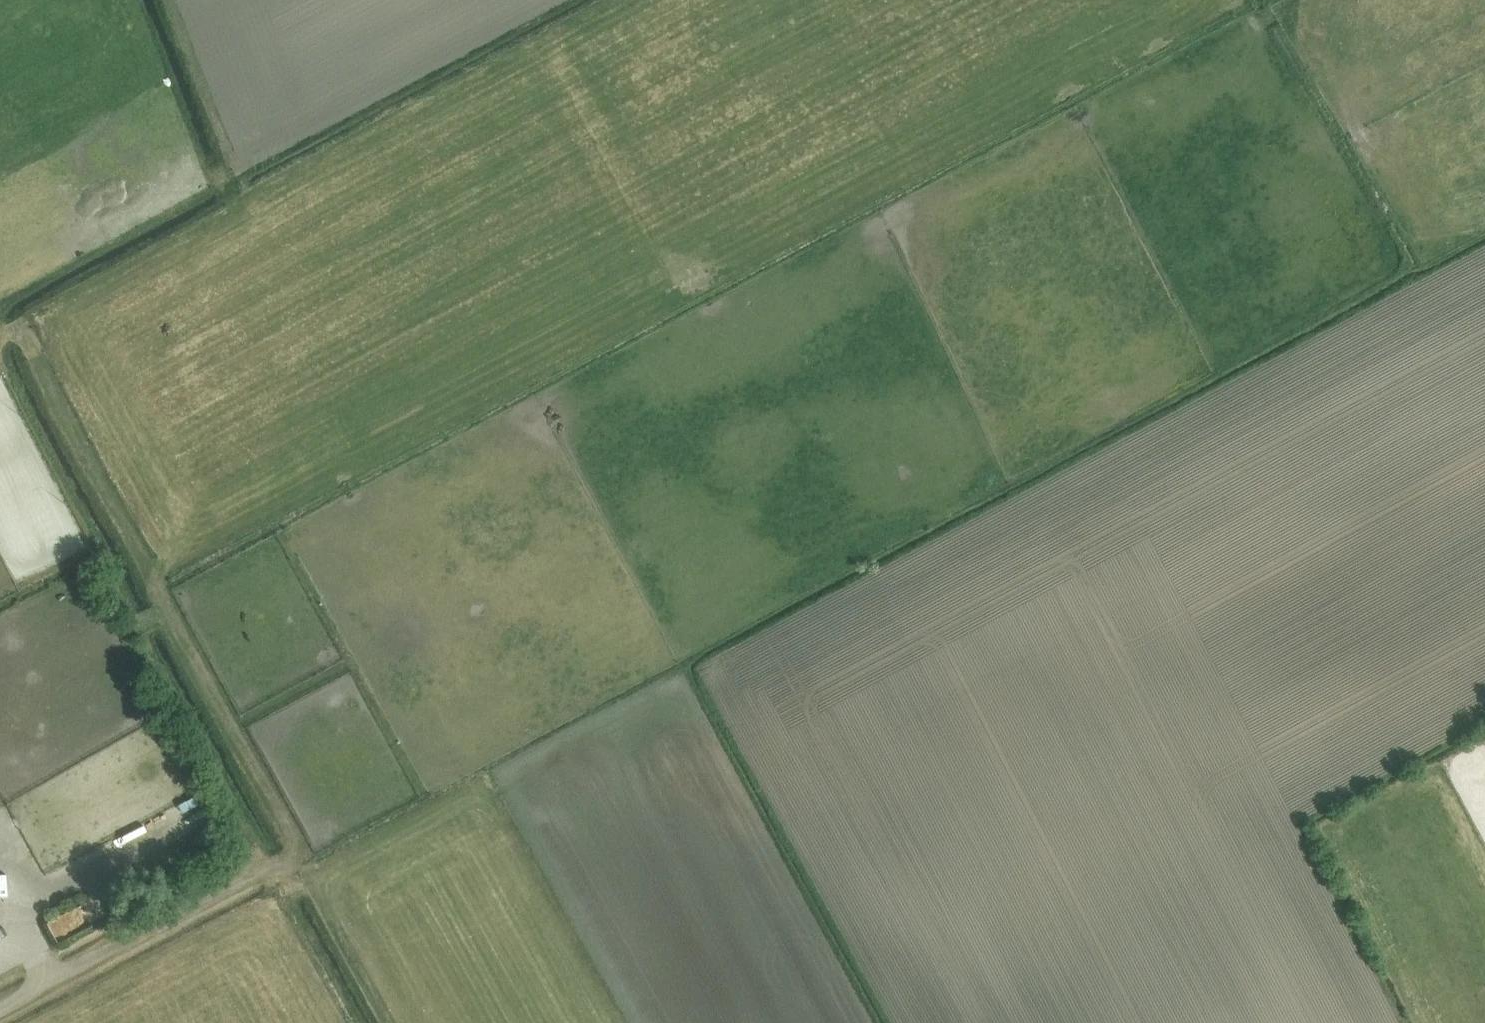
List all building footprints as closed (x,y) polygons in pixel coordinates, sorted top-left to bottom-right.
[(11,831),(19,847),(30,841),(22,825),(11,831)]
